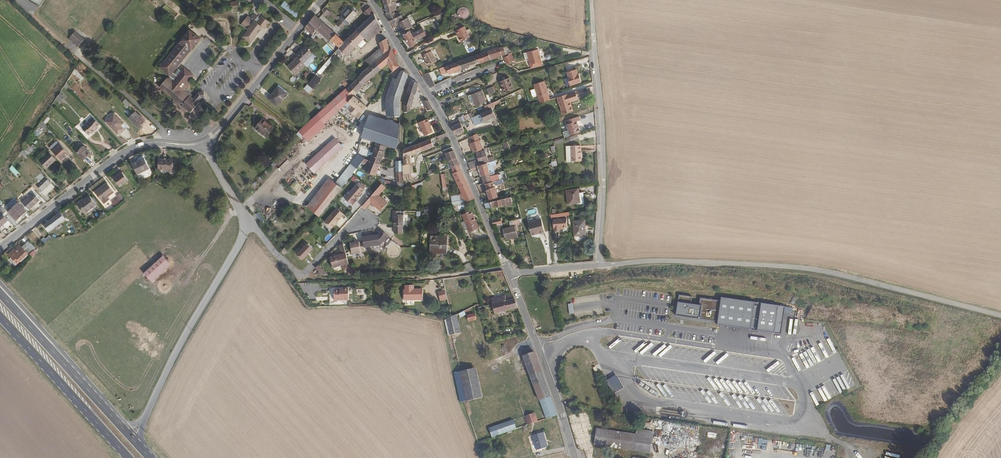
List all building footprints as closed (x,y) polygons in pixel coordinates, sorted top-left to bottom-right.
[(392,0),(383,0),(386,8),(383,9),(386,13),(394,11),(396,10),(395,6),(395,4),(394,2),(393,3),(392,0)] [(300,16),(290,8),(285,4),(282,8),(296,20),(300,16)] [(348,25),(358,14),(350,6),(340,17),(340,18),(348,25)] [(374,13),(370,6),(363,12),(369,18),(374,13)] [(471,14),(471,12),(471,10),(470,9),(469,8),(468,7),(467,6),(465,6),(463,6),(461,7),(460,8),(459,9),(458,11),(456,12),(459,18),(460,17),(463,18),(465,19),(466,19),(468,18),(470,16),(471,14)] [(403,19),(399,12),(395,14),(394,11),(386,13),(392,25),(392,24),(397,22),(403,19)] [(243,27),(253,14),(252,13),(249,17),(247,15),(240,24),(243,27)] [(320,74),(333,59),(337,54),(338,53),(341,50),(344,53),(343,54),(346,57),(354,49),(365,38),(364,37),(378,22),(374,13),(369,18),(357,29),(344,42),(340,47),(315,75),(320,79),(322,77),(320,74)] [(254,35),(256,32),(255,31),(259,25),(262,28),(263,26),(265,28),(269,22),(261,16),(256,22),(254,21),(257,17),(253,14),(243,27),(247,30),(243,35),(244,36),(243,38),(249,43),(255,36),(254,35)] [(318,28),(323,22),(315,15),(305,27),(313,34),(317,29),(318,28)] [(413,27),(408,18),(400,22),(404,31),(410,29),(413,28),(413,27)] [(345,24),(341,20),(337,23),(342,28),(345,24)] [(344,42),(323,22),(318,28),(317,29),(330,41),(331,39),(340,47),(344,42)] [(369,42),(382,30),(378,22),(364,37),(365,38),(369,42)] [(255,36),(262,28),(259,25),(255,31),(256,32),(254,35),(255,36)] [(470,37),(467,29),(465,26),(457,30),(462,41),(470,37)] [(416,41),(425,36),(426,36),(422,29),(412,34),(411,32),(404,35),(410,47),(417,43),(416,41)] [(78,46),(84,38),(76,30),(69,38),(78,46)] [(180,63),(189,52),(191,49),(200,39),(189,30),(162,65),(160,68),(170,76),(168,79),(188,95),(190,93),(186,90),(188,88),(185,86),(187,84),(189,86),(191,84),(188,81),(187,81),(186,83),(178,76),(182,71),(177,67),(180,63)] [(389,50),(387,39),(379,44),(381,49),(383,56),(389,50)] [(304,62),(314,53),(306,45),(302,49),(296,55),(298,57),(304,62)] [(437,61),(433,55),(429,47),(421,51),(423,55),(428,66),(437,61)] [(357,92),(369,78),(370,78),(387,64),(392,70),(389,73),(390,74),(399,66),(391,48),(389,50),(383,56),(376,62),(371,66),(364,71),(363,72),(353,83),(347,90),(352,94),(355,91),(357,92)] [(479,63),(500,55),(505,54),(503,49),(499,49),(498,48),(476,55),(479,63)] [(376,62),(383,56),(381,49),(371,57),(376,62)] [(541,62),(540,56),(538,49),(527,53),(530,65),(541,62)] [(479,63),(476,55),(458,61),(461,69),(479,63)] [(513,60),(511,55),(509,56),(508,56),(504,58),(506,63),(507,63),(513,60)] [(295,75),(306,65),(304,62),(298,57),(297,58),(288,66),(295,75)] [(376,62),(371,57),(366,61),(371,66),(376,62)] [(461,69),(458,61),(446,66),(440,69),(441,72),(443,72),(444,74),(448,72),(449,74),(451,73),(453,72),(461,69)] [(188,81),(193,74),(185,67),(182,71),(178,76),(186,83),(187,81),(188,81)] [(85,79),(80,74),(75,68),(73,71),(82,81),(85,79)] [(577,76),(576,73),(577,73),(575,68),(566,71),(567,75),(567,76),(569,84),(580,81),(579,76),(577,76)] [(401,94),(408,75),(404,71),(402,71),(400,75),(398,74),(394,79),(397,80),(391,96),(390,102),(399,103),(401,96),(401,94)] [(435,84),(430,74),(429,72),(422,75),(430,87),(435,84)] [(313,88),(320,79),(315,75),(308,83),(313,88)] [(168,79),(167,78),(166,79),(160,88),(175,100),(173,101),(181,108),(183,106),(188,110),(191,113),(199,103),(198,103),(194,99),(191,97),(188,95),(168,79)] [(514,88),(510,80),(509,78),(499,82),(504,93),(514,88)] [(391,115),(390,102),(391,96),(397,80),(394,79),(393,79),(387,94),(386,101),(387,116),(391,115)] [(415,93),(418,85),(418,84),(414,81),(412,79),(407,92),(403,104),(404,105),(404,111),(410,111),(410,107),(411,107),(415,93)] [(545,88),(543,82),(533,85),(538,102),(547,99),(544,88),(545,88)] [(276,105),(286,92),(278,86),(268,99),(276,105)] [(495,92),(493,87),(487,90),(489,95),(495,92)] [(306,139),(322,125),(325,123),(348,102),(354,96),(352,94),(347,90),(346,88),(299,131),(306,139)] [(578,98),(591,94),(589,88),(577,91),(578,98)] [(486,101),(481,90),(471,95),(474,102),(476,106),(486,101)] [(204,97),(203,92),(199,92),(194,99),(198,103),(202,98),(204,97)] [(569,112),(567,103),(568,103),(576,100),(573,92),(555,98),(561,115),(569,112)] [(367,107),(354,96),(348,102),(352,106),(349,110),(355,115),(354,116),(358,119),(367,107)] [(433,109),(429,102),(428,100),(422,101),(427,110),(433,109)] [(497,115),(494,108),(495,107),(494,105),(496,104),(496,103),(499,101),(498,100),(488,105),(490,109),(472,117),(471,118),(474,126),(483,122),(497,115)] [(400,111),(399,103),(390,102),(391,115),(393,115),(399,115),(400,115),(400,111)] [(146,119),(142,115),(141,116),(139,115),(136,112),(130,118),(138,127),(146,119)] [(123,122),(115,113),(107,121),(119,133),(124,128),(120,125),(123,122)] [(399,142),(399,128),(397,128),(397,123),(370,115),(362,137),(377,142),(387,145),(396,148),(399,142)] [(578,132),(574,122),(578,121),(577,116),(563,121),(568,136),(578,132)] [(464,130),(460,123),(463,122),(460,117),(458,118),(459,119),(450,123),(452,126),(452,127),(454,131),(455,133),(455,134),(464,130)] [(274,127),(271,124),(263,118),(256,128),(260,132),(261,131),(267,136),(274,127)] [(433,132),(429,123),(427,118),(419,122),(424,135),(433,132)] [(96,129),(99,126),(94,120),(85,129),(93,137),(99,131),(96,129)] [(483,149),(480,140),(478,140),(477,136),(476,136),(470,139),(471,143),(469,143),(473,152),(483,149)] [(374,151),(377,142),(362,137),(359,147),(367,150),(368,149),(374,151)] [(314,173),(342,147),(334,138),(306,164),(314,173)] [(434,146),(431,138),(418,143),(421,151),(434,146)] [(380,164),(387,145),(377,142),(374,151),(371,161),(380,164)] [(69,152),(67,150),(60,143),(52,150),(61,160),(69,152)] [(413,172),(412,155),(418,152),(421,151),(418,143),(404,149),(404,154),(404,157),(404,161),(403,174),(403,180),(411,178),(411,172),(413,172)] [(28,154),(35,147),(32,144),(30,146),(28,144),(23,148),(28,153),(28,154)] [(72,148),(76,153),(81,149),(76,144),(72,148)] [(91,152),(84,146),(78,152),(84,159),(91,152)] [(579,156),(578,146),(569,146),(570,162),(581,161),(580,156),(579,156)] [(456,158),(456,157),(453,150),(446,153),(448,157),(449,162),(450,162),(452,167),(452,168),(456,166),(459,165),(456,158)] [(487,157),(486,157),(484,150),(476,153),(478,160),(479,162),(480,164),(484,162),(484,163),(484,164),(486,164),(486,163),(490,161),(494,160),(492,156),(487,157)] [(47,166),(54,159),(55,160),(56,159),(48,151),(44,155),(45,157),(40,162),(46,168),(47,167),(47,166)] [(346,184),(362,163),(365,159),(359,154),(335,183),(341,188),(345,184),(346,185),(346,184)] [(150,168),(145,159),(133,165),(138,175),(150,168)] [(376,175),(380,164),(371,161),(365,159),(362,163),(369,165),(367,171),(376,175)] [(172,171),(173,161),(159,160),(158,170),(172,171)] [(478,166),(477,163),(476,161),(476,160),(467,163),(470,169),(474,167),(478,166)] [(494,174),(491,164),(490,161),(486,163),(486,164),(484,164),(480,166),(479,166),(479,167),(480,168),(484,183),(491,181),(490,177),(491,176),(491,174),(494,174)] [(474,198),(461,170),(459,165),(456,166),(452,168),(453,173),(452,173),(461,193),(464,199),(465,201),(474,198)] [(250,179),(262,169),(261,168),(250,178),(250,179)] [(254,184),(266,173),(262,169),(250,179),(254,184)] [(118,186),(126,179),(120,171),(112,178),(118,186)] [(314,203),(332,181),(329,178),(307,206),(310,208),(314,203)] [(46,194),(55,185),(49,179),(39,188),(38,186),(36,189),(40,193),(42,191),(46,194)] [(319,216),(341,188),(335,183),(332,181),(314,203),(310,208),(319,216)] [(498,197),(492,181),(491,181),(484,183),(490,199),(498,197)] [(102,201),(113,191),(106,183),(95,192),(102,201)] [(355,183),(343,199),(354,206),(365,191),(355,183)] [(387,203),(378,195),(385,187),(382,183),(362,206),(365,209),(371,202),(371,201),(377,206),(376,207),(380,211),(387,203)] [(577,203),(575,193),(575,189),(563,191),(565,205),(577,203)] [(29,209),(41,198),(34,192),(23,203),(29,209)] [(464,199),(461,193),(450,195),(451,202),(452,201),(464,199)] [(118,195),(113,204),(116,206),(122,197),(118,195)] [(85,214),(96,204),(90,197),(79,206),(85,214)] [(506,204),(505,199),(484,203),(487,209),(506,204)] [(17,220),(27,211),(18,202),(8,211),(17,220)] [(538,213),(537,208),(536,205),(530,206),(532,214),(538,213)] [(342,217),(344,214),(338,208),(332,214),(325,222),(332,228),(337,223),(336,223),(337,222),(338,223),(342,218),(342,217)] [(402,225),(402,214),(399,214),(399,211),(391,210),(391,214),(393,214),(392,221),(393,225),(402,225)] [(477,224),(473,215),(471,210),(462,214),(468,228),(477,224)] [(55,227),(66,218),(61,212),(50,221),(55,227)] [(259,212),(256,214),(261,222),(264,220),(259,212)] [(3,214),(0,217),(0,229),(3,231),(12,223),(3,214)] [(565,227),(565,218),(551,219),(552,228),(553,228),(553,230),(559,230),(559,227),(565,227)] [(545,232),(542,222),(542,219),(528,222),(531,235),(545,232)] [(584,234),(583,223),(583,220),(571,221),(572,236),(584,235),(584,234)] [(516,235),(514,227),(504,230),(506,238),(516,235)] [(381,244),(387,236),(381,231),(378,235),(379,236),(371,238),(371,237),(363,239),(364,242),(366,248),(381,244)] [(447,253),(447,237),(430,237),(430,253),(447,253)] [(367,252),(366,248),(364,242),(351,246),(354,256),(367,252)] [(303,259),(313,248),(307,243),(297,254),(303,259)] [(32,251),(26,244),(22,247),(23,248),(28,254),(32,251)] [(349,265),(347,255),(344,245),(339,247),(342,255),(330,258),(333,269),(346,266),(349,265)] [(25,257),(17,249),(10,255),(18,263),(25,257)] [(151,280),(169,263),(164,256),(145,273),(151,280)] [(328,276),(319,266),(316,269),(319,272),(319,273),(317,275),(328,276)] [(423,300),(423,290),(414,290),(411,290),(411,286),(405,286),(405,290),(404,290),(404,300),(423,300)] [(349,300),(348,288),(343,288),(343,289),(340,290),(334,290),(334,300),(349,300)] [(447,299),(445,291),(438,292),(440,301),(447,299)] [(494,314),(514,309),(517,307),(512,294),(490,299),(491,303),(489,303),(490,305),(492,305),(494,314)] [(679,295),(676,317),(718,323),(721,301),(679,295)] [(722,299),(718,325),(758,331),(761,304),(722,299)] [(761,304),(758,331),(782,334),(786,308),(761,304)] [(460,333),(456,315),(444,320),(448,336),(460,333)] [(557,415),(553,403),(534,352),(529,354),(528,353),(523,355),(522,355),(529,374),(533,386),(537,394),(545,417),(545,419),(557,415)] [(481,398),(475,369),(454,373),(460,402),(481,398)] [(627,387),(618,372),(607,378),(616,393),(627,387)] [(533,386),(529,374),(524,375),(529,388),(533,386)] [(537,422),(534,413),(525,416),(528,425),(537,422)] [(515,429),(512,420),(503,423),(506,432),(515,429)] [(506,432),(503,423),(488,428),(491,437),(506,432)] [(635,449),(637,434),(597,428),(595,443),(635,449)] [(651,450),(653,434),(653,430),(638,428),(637,434),(635,449),(650,451),(651,450)] [(547,443),(544,432),(543,429),(532,432),(537,446),(547,443)]
